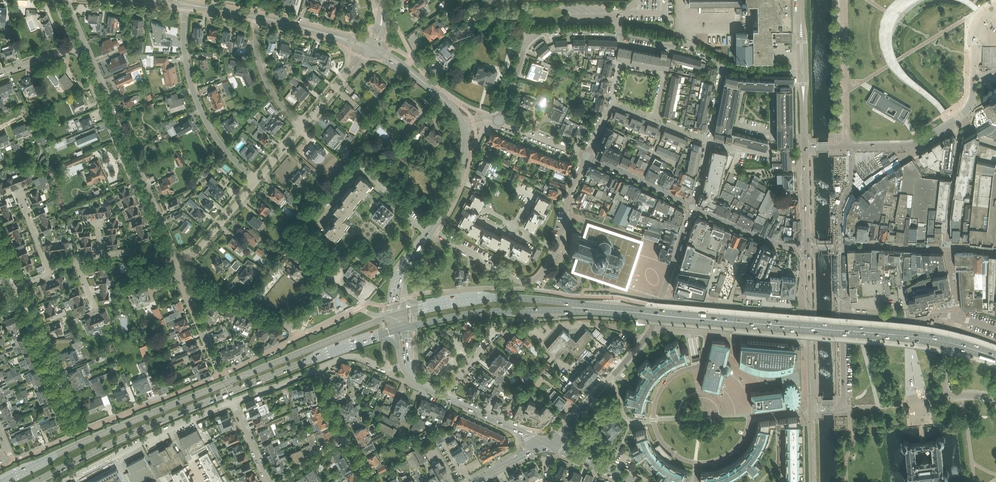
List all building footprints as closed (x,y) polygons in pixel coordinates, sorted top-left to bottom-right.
[(308,4),(307,8),(308,8),(309,8),(310,9),(311,9),(313,9),(316,0),(309,0),(308,4)] [(320,7),(321,3),(322,1),(326,2),(326,0),(316,0),(313,9),(319,11),(320,7)] [(350,20),(356,19),(357,19),(359,19),(360,17),(360,15),(359,14),(358,13),(357,8),(355,2),(355,1),(354,1),(354,0),(350,0),(350,1),(348,2),(347,1),(344,2),(345,4),(344,4),(343,4),(344,6),(344,8),(345,11),(346,13),(348,13),(349,15),(350,20)] [(415,15),(419,13),(422,17),(427,14),(422,6),(428,2),(427,0),(420,0),(418,1),(409,8),(413,15),(414,14),(415,15)] [(758,28),(753,28),(753,33),(736,33),(737,60),(772,60),(771,28),(775,28),(775,40),(790,39),(791,39),(791,0),(685,0),(685,3),(741,3),(741,4),(746,4),(746,3),(758,2),(758,28)] [(328,13),(330,14),(330,15),(333,15),(334,15),(335,11),(336,11),(338,4),(331,2),(330,5),(328,13)] [(518,19),(517,12),(506,12),(503,13),(504,18),(506,18),(507,20),(513,19),(518,19)] [(43,14),(39,13),(41,19),(48,36),(55,33),(49,19),(46,14),(44,15),(43,14)] [(89,14),(88,21),(95,22),(97,30),(101,31),(100,35),(103,35),(104,31),(102,31),(102,28),(104,28),(105,25),(102,24),(103,14),(100,13),(100,15),(89,14)] [(115,20),(116,20),(117,17),(109,16),(109,21),(108,26),(108,28),(105,27),(104,35),(107,35),(108,30),(114,31),(115,20)] [(142,33),(143,25),(143,20),(135,19),(133,32),(142,33)] [(427,27),(424,29),(428,35),(428,37),(428,38),(429,38),(430,38),(430,39),(436,35),(437,36),(438,36),(439,36),(440,36),(444,34),(440,28),(444,25),(441,21),(439,23),(437,20),(429,26),(428,24),(426,26),(427,27)] [(167,28),(151,21),(155,39),(155,41),(156,41),(159,45),(166,46),(170,46),(172,41),(164,38),(167,28)] [(195,36),(198,36),(198,42),(203,42),(203,47),(206,47),(206,33),(203,33),(203,30),(201,30),(201,27),(198,27),(196,27),(195,27),(195,29),(195,31),(195,36)] [(210,28),(209,37),(213,37),(212,41),(216,42),(217,35),(216,35),(217,30),(214,29),(214,28),(212,28),(212,29),(210,28)] [(224,31),(222,42),(227,43),(227,46),(229,46),(229,51),(232,51),(232,41),(229,41),(229,40),(231,32),(230,32),(228,31),(228,32),(224,31)] [(246,47),(247,43),(246,43),(247,42),(244,41),(245,35),(238,33),(237,39),(239,39),(237,45),(246,47)] [(449,60),(450,60),(451,60),(451,59),(451,58),(459,52),(455,47),(455,45),(454,44),(453,43),(451,42),(447,37),(440,44),(435,48),(435,50),(436,51),(436,53),(437,54),(439,54),(443,59),(442,60),(443,61),(443,62),(444,63),(444,62),(444,64),(449,64),(449,60)] [(103,41),(104,43),(104,44),(101,46),(104,52),(115,47),(114,45),(119,43),(117,40),(112,42),(111,38),(103,41)] [(268,48),(267,51),(274,52),(276,53),(277,50),(274,49),(275,47),(276,41),(272,41),(273,40),(269,39),(268,43),(269,43),(268,48)] [(567,39),(561,40),(562,51),(567,51),(567,52),(571,52),(570,43),(567,43),(567,39)] [(579,50),(579,39),(573,39),(573,43),(570,43),(571,52),(574,52),(574,50),(579,50)] [(585,39),(579,39),(579,50),(585,50),(585,49),(588,49),(588,47),(588,43),(585,43),(585,39)] [(539,43),(538,44),(546,53),(548,55),(552,51),(552,53),(555,52),(552,45),(548,46),(543,41),(543,40),(542,41),(541,42),(540,42),(539,43)] [(562,51),(561,40),(555,40),(556,43),(552,45),(555,52),(562,51)] [(292,49),(291,49),(289,48),(290,45),(286,44),(285,44),(286,43),(283,42),(283,43),(282,43),(282,44),(281,44),(281,45),(280,50),(279,50),(278,53),(286,55),(285,61),(289,61),(292,49)] [(12,44),(8,45),(8,46),(2,48),(3,51),(0,52),(1,56),(4,55),(5,58),(15,54),(13,48),(12,44)] [(542,56),(546,53),(538,44),(536,46),(534,49),(539,54),(537,59),(543,61),(544,59),(542,56)] [(296,46),(294,55),(294,56),(294,57),(295,57),(296,58),(297,57),(298,57),(298,56),(300,56),(300,58),(303,59),(302,62),(303,62),(306,61),(309,64),(310,61),(311,56),(304,54),(305,53),(303,52),(304,48),(296,46)] [(980,67),(983,67),(983,70),(986,70),(986,69),(986,67),(988,67),(995,68),(995,46),(983,46),(983,62),(983,64),(980,64),(980,67)] [(660,55),(655,54),(619,47),(618,48),(617,55),(616,58),(621,59),(622,57),(624,58),(624,60),(629,61),(629,59),(631,59),(631,61),(636,62),(636,60),(639,61),(638,63),(643,64),(644,62),(646,62),(646,64),(651,65),(651,63),(654,64),(653,66),(668,69),(671,57),(666,56),(667,51),(661,50),(660,55)] [(208,65),(207,58),(206,58),(206,56),(212,55),(212,51),(206,51),(206,52),(201,52),(202,56),(200,56),(202,66),(204,66),(205,69),(208,69),(208,65)] [(311,56),(310,61),(313,61),(319,59),(320,63),(331,60),(330,57),(329,57),(329,56),(327,56),(327,55),(317,52),(316,56),(311,55),(311,56)] [(112,61),(113,62),(109,64),(112,70),(123,65),(123,66),(123,65),(123,63),(128,61),(125,54),(112,59),(111,59),(112,61)] [(156,58),(156,64),(163,64),(164,68),(165,73),(167,83),(169,83),(170,86),(175,85),(174,83),(175,82),(178,81),(175,66),(169,67),(169,64),(168,58),(165,58),(156,58)] [(603,58),(602,62),(602,64),(604,64),(604,67),(604,68),(611,69),(612,64),(608,63),(609,60),(603,58)] [(230,65),(234,65),(233,69),(237,70),(236,73),(243,75),(246,81),(245,81),(247,84),(248,85),(249,85),(253,83),(254,82),(247,68),(238,66),(239,62),(231,60),(230,65)] [(319,68),(319,69),(323,73),(324,72),(325,73),(330,66),(330,65),(331,65),(331,63),(332,63),(331,60),(320,63),(321,66),(319,68)] [(543,69),(544,66),(532,61),(531,62),(532,62),(529,69),(530,69),(547,76),(549,71),(543,69)] [(128,73),(129,74),(131,73),(131,72),(142,67),(141,63),(126,70),(127,73),(128,73)] [(708,66),(707,72),(715,73),(716,67),(712,67),(713,65),(710,64),(708,63),(707,66),(708,66)] [(283,77),(287,76),(286,72),(288,71),(287,68),(284,69),(283,67),(284,66),(284,65),(275,70),(278,78),(283,76),(283,77)] [(478,67),(476,67),(475,71),(477,71),(477,72),(476,72),(475,77),(479,78),(478,80),(479,82),(481,82),(482,81),(486,82),(487,81),(488,79),(495,81),(498,71),(493,69),(493,71),(487,69),(487,68),(478,65),(478,67)] [(610,75),(611,69),(604,68),(604,67),(601,67),(600,73),(597,72),(596,75),(599,76),(605,77),(606,74),(610,75)] [(318,81),(320,78),(309,68),(306,71),(309,74),(311,76),(308,79),(311,81),(315,84),(317,81),(318,81)] [(52,74),(64,89),(72,82),(65,73),(62,75),(58,69),(52,74)] [(547,76),(530,69),(529,69),(527,75),(526,75),(538,80),(539,77),(545,79),(547,76)] [(119,86),(122,93),(126,91),(123,84),(134,79),(132,73),(131,73),(129,74),(116,80),(118,86),(119,86)] [(372,87),(380,78),(374,73),(366,83),(370,86),(372,87)] [(681,83),(682,76),(675,74),(675,76),(672,75),(672,76),(671,76),(670,78),(671,79),(671,81),(681,83)] [(596,75),(595,80),(597,81),(596,84),(607,86),(609,81),(605,80),(605,77),(599,76),(596,75)] [(715,130),(714,137),(717,138),(725,139),(726,139),(730,140),(731,140),(733,141),(749,145),(766,149),(768,141),(736,133),(731,131),(734,114),(739,88),(740,86),(745,87),(776,88),(777,133),(777,138),(777,143),(783,143),(783,145),(789,145),(789,143),(792,143),(791,87),(789,87),(789,84),(793,84),(793,82),(793,78),(794,77),(793,77),(789,77),(779,77),(778,76),(769,76),(767,76),(765,76),(764,76),(761,76),(761,78),(759,78),(755,78),(752,78),(737,77),(730,76),(726,75),(725,82),(724,85),(715,129),(716,129),(716,130),(715,130)] [(35,77),(30,79),(30,77),(27,78),(23,80),(24,82),(20,83),(23,91),(27,89),(29,95),(36,92),(33,86),(38,84),(35,77)] [(227,78),(222,80),(223,84),(222,84),(225,90),(230,87),(229,82),(227,78)] [(295,78),(293,80),(296,83),(295,85),(297,86),(293,91),(301,98),(302,99),(303,99),(309,92),(301,84),(300,83),(298,82),(299,81),(295,78)] [(380,79),(380,78),(372,87),(375,90),(373,92),(376,95),(381,89),(386,84),(383,81),(383,80),(381,78),(380,79)] [(10,81),(4,84),(8,92),(11,91),(11,92),(14,91),(10,81)] [(4,84),(0,86),(0,91),(3,98),(9,96),(8,92),(4,84)] [(593,84),(591,92),(595,93),(602,94),(602,91),(606,92),(607,86),(596,84),(593,84)] [(994,88),(990,91),(989,91),(990,92),(989,93),(985,95),(984,95),(984,96),(984,97),(985,98),(986,100),(986,101),(986,102),(987,106),(987,107),(988,108),(987,108),(992,117),(994,118),(995,118),(995,87),(994,88)] [(220,97),(216,89),(209,92),(213,100),(212,101),(215,108),(224,104),(221,97),(220,97)] [(873,93),(869,101),(876,104),(880,106),(883,108),(887,110),(890,106),(897,110),(895,114),(898,117),(904,120),(905,117),(910,110),(904,107),(900,105),(896,103),(892,101),(889,99),(885,96),(881,94),(875,90),(873,93)] [(539,106),(545,95),(540,92),(537,97),(535,97),(535,96),(528,95),(529,95),(528,97),(524,96),(520,103),(532,109),(535,104),(539,106)] [(177,93),(166,97),(166,98),(169,105),(170,105),(172,110),(177,109),(177,108),(185,105),(183,97),(178,98),(177,93)] [(355,93),(351,97),(355,100),(356,99),(358,101),(361,99),(359,96),(355,93)] [(595,96),(594,101),(596,102),(604,104),(605,98),(601,97),(602,94),(595,93),(595,96)] [(125,100),(128,106),(135,103),(134,100),(138,98),(137,95),(129,98),(129,99),(125,100)] [(83,97),(71,102),(74,108),(75,111),(78,110),(83,107),(86,106),(83,97)] [(400,107),(397,112),(399,113),(400,111),(404,115),(406,113),(409,116),(408,117),(406,120),(410,123),(412,120),(414,118),(415,116),(414,115),(419,109),(414,106),(413,106),(411,105),(406,100),(400,107)] [(549,111),(547,115),(549,116),(550,117),(552,118),(554,118),(559,120),(561,114),(564,116),(568,107),(562,105),(561,106),(560,105),(561,103),(558,102),(558,101),(558,100),(557,100),(556,100),(555,100),(554,100),(554,101),(554,102),(554,103),(554,104),(553,107),(552,108),(551,109),(552,110),(551,112),(549,111)] [(602,110),(604,104),(596,102),(595,108),(592,107),(592,110),(598,112),(598,109),(602,110)] [(977,113),(974,124),(978,131),(979,132),(979,133),(980,134),(980,135),(983,134),(983,133),(995,137),(995,102),(977,113)] [(707,111),(708,106),(701,104),(697,103),(696,109),(700,110),(707,111)] [(344,109),(338,116),(346,122),(350,117),(354,119),(354,120),(355,120),(359,122),(362,115),(365,117),(367,112),(364,110),(360,105),(356,111),(356,112),(354,112),(356,110),(349,105),(348,104),(344,109)] [(271,105),(267,110),(271,114),(267,118),(268,119),(279,128),(281,126),(280,125),(282,123),(283,123),(283,122),(281,120),(275,115),(279,111),(276,108),(275,109),(271,105)] [(618,120),(622,111),(616,109),(615,113),(612,112),(609,119),(613,120),(613,118),(618,120)] [(676,111),(673,110),(665,109),(664,109),(664,112),(665,112),(664,115),(671,116),(671,117),(674,118),(676,111)] [(627,113),(622,111),(618,120),(624,122),(623,124),(625,125),(628,118),(626,117),(627,113)] [(628,118),(626,125),(634,128),(638,118),(632,115),(631,119),(628,118)] [(80,118),(74,120),(74,121),(75,120),(79,130),(78,130),(79,130),(93,124),(90,116),(81,120),(80,118)] [(229,118),(226,120),(222,122),(228,132),(235,127),(233,125),(237,122),(233,116),(229,119),(229,118)] [(172,119),(164,124),(166,129),(167,129),(168,128),(166,124),(170,122),(171,126),(179,122),(177,118),(173,120),(172,119)] [(566,118),(560,131),(569,135),(571,130),(573,125),(570,124),(572,121),(568,120),(568,119),(566,118)] [(634,128),(633,129),(639,131),(641,132),(644,125),(642,124),(643,120),(638,118),(634,128)] [(194,123),(192,119),(185,122),(184,120),(182,121),(183,123),(175,128),(176,131),(178,130),(179,133),(181,134),(183,133),(184,131),(192,127),(194,131),(198,128),(195,122),(194,123)] [(263,120),(259,125),(266,131),(268,129),(271,131),(274,134),(275,133),(274,132),(276,130),(277,130),(279,128),(268,119),(266,122),(263,120)] [(417,124),(414,121),(407,129),(411,131),(417,124)] [(650,133),(654,124),(648,122),(647,126),(644,125),(641,132),(649,135),(650,133)] [(25,123),(19,125),(23,134),(24,137),(30,134),(29,131),(34,129),(32,123),(26,126),(25,123)] [(423,123),(415,134),(418,137),(422,132),(426,135),(425,136),(435,144),(436,144),(437,144),(439,142),(439,141),(438,140),(441,136),(432,128),(431,129),(423,123)] [(659,126),(654,124),(650,133),(655,135),(655,137),(658,138),(660,131),(658,130),(659,126)] [(19,125),(13,128),(15,134),(17,138),(20,136),(23,134),(19,125)] [(264,131),(259,126),(258,128),(259,129),(252,136),(257,140),(257,139),(261,142),(262,141),(265,144),(269,139),(262,133),(264,131)] [(335,130),(331,127),(325,134),(326,135),(323,138),(332,145),(337,139),(341,142),(344,138),(346,134),(338,127),(335,130)] [(627,136),(607,127),(595,154),(616,163),(624,144),(627,136)] [(78,140),(80,145),(90,141),(90,139),(94,138),(95,139),(99,137),(97,133),(96,130),(94,131),(92,132),(91,132),(90,129),(82,132),(83,132),(84,135),(82,136),(80,133),(81,133),(80,132),(66,138),(68,142),(77,138),(77,139),(77,140),(78,140)] [(667,140),(671,131),(665,129),(662,137),(667,140)] [(672,142),(676,133),(671,131),(667,140),(672,142)] [(489,137),(488,140),(488,141),(491,142),(490,144),(494,146),(494,145),(498,135),(495,133),(492,132),(491,132),(489,137)] [(976,178),(978,159),(978,157),(976,156),(979,143),(979,139),(980,135),(980,134),(979,133),(979,132),(976,134),(975,132),(973,133),(971,134),(965,137),(964,142),(964,144),(964,145),(963,149),(963,150),(963,153),(962,161),(960,169),(960,172),(958,172),(958,176),(959,177),(958,183),(956,183),(955,186),(955,187),(955,190),(954,191),(955,191),(956,192),(956,195),(959,195),(959,196),(965,196),(970,197),(974,198),(975,185),(971,184),(970,183),(969,183),(970,178),(973,178),(976,178)] [(6,133),(0,136),(4,144),(5,147),(11,144),(6,133)] [(678,144),(681,135),(676,133),(672,142),(673,142),(672,144),(677,147),(678,144)] [(498,135),(494,145),(501,147),(504,139),(505,138),(501,137),(499,135),(498,136),(498,135)] [(687,137),(681,135),(678,144),(683,146),(684,144),(687,137)] [(945,171),(952,172),(953,168),(956,137),(955,135),(952,135),(950,136),(950,137),(948,137),(944,139),(945,144),(943,156),(942,170),(945,171)] [(256,149),(256,148),(254,146),(253,147),(252,145),(255,142),(250,138),(248,137),(246,140),(250,143),(240,153),(247,159),(249,156),(252,159),(259,151),(256,149)] [(387,144),(395,150),(400,145),(391,138),(387,144)] [(504,139),(501,147),(507,150),(510,142),(504,139)] [(647,153),(650,145),(636,139),(633,144),(637,146),(636,147),(642,151),(647,153)] [(942,170),(943,156),(945,144),(944,139),(941,141),(940,141),(929,148),(928,148),(923,151),(917,155),(920,159),(923,163),(923,162),(926,165),(929,167),(930,167),(931,168),(935,169),(937,170),(938,170),(942,170)] [(514,152),(517,144),(510,142),(507,150),(514,152)] [(692,149),(701,151),(702,143),(695,142),(693,149),(692,149)] [(979,143),(976,156),(978,157),(978,159),(976,178),(976,179),(975,185),(974,198),(971,219),(970,240),(981,241),(981,242),(982,242),(986,242),(993,243),(995,228),(995,149),(979,143)] [(308,150),(305,153),(312,159),(314,161),(317,158),(320,154),(320,155),(322,153),(325,155),(327,153),(324,150),(325,149),(318,144),(319,145),(317,148),(312,144),(307,150),(308,150)] [(517,144),(514,152),(521,155),(524,146),(521,145),(518,144),(517,144)] [(521,155),(520,156),(527,158),(531,149),(530,149),(528,148),(527,148),(524,146),(521,155)] [(661,154),(664,148),(658,146),(656,152),(661,154)] [(783,167),(791,166),(791,147),(772,148),(773,163),(773,165),(782,165),(783,167)] [(711,148),(702,192),(697,203),(713,210),(718,199),(723,175),(724,168),(728,152),(711,148)] [(396,158),(411,169),(416,162),(402,151),(401,152),(398,149),(393,154),(397,157),(396,158)] [(534,161),(534,160),(538,152),(534,150),(532,149),(532,150),(531,149),(527,158),(534,161)] [(72,160),(65,163),(67,166),(73,164),(87,157),(89,157),(93,155),(91,151),(86,154),(72,160)] [(623,155),(619,164),(623,165),(627,167),(633,155),(633,154),(626,151),(624,155),(623,155)] [(541,162),(544,155),(545,154),(544,154),(541,153),(538,152),(534,160),(541,162)] [(643,160),(646,154),(642,152),(640,156),(636,162),(637,162),(632,170),(637,172),(637,171),(642,160),(643,160)] [(637,171),(642,173),(651,156),(646,154),(643,160),(642,160),(637,171)] [(541,162),(539,167),(546,170),(548,165),(551,157),(544,155),(541,162)] [(637,162),(636,162),(633,160),(635,156),(633,155),(627,167),(632,170),(637,162)] [(480,163),(479,164),(495,172),(496,172),(492,170),(495,165),(496,165),(496,164),(491,162),(487,160),(483,157),(481,161),(480,161),(479,162),(480,163)] [(554,168),(555,167),(557,160),(551,157),(548,165),(554,168)] [(503,160),(502,164),(504,165),(508,167),(511,160),(509,159),(508,160),(505,158),(504,160),(504,159),(503,160)] [(654,181),(658,183),(664,171),(663,170),(667,164),(655,158),(646,176),(645,176),(645,177),(654,182),(654,181)] [(941,178),(940,178),(940,177),(938,177),(937,177),(936,177),(935,176),(935,177),(922,176),(922,174),(916,163),(915,161),(915,162),(913,158),(912,159),(912,158),(911,159),(911,160),(910,159),(909,160),(910,160),(909,160),(908,161),(902,165),(904,172),(901,188),(901,192),(908,192),(913,193),(912,208),(911,216),(919,217),(918,221),(919,221),(925,221),(929,222),(930,208),(937,209),(939,194),(940,187),(941,178)] [(89,175),(87,176),(90,183),(92,182),(105,176),(98,159),(89,163),(92,169),(90,170),(92,174),(89,175)] [(555,167),(554,168),(561,170),(564,161),(561,160),(558,159),(557,160),(555,167)] [(564,161),(561,170),(568,173),(569,171),(570,168),(572,163),(571,163),(571,162),(569,161),(568,162),(565,160),(564,161)] [(901,188),(904,172),(902,165),(902,164),(900,162),(893,167),(895,169),(897,174),(895,184),(894,191),(894,192),(898,193),(899,188),(901,188)] [(476,169),(476,170),(481,172),(488,176),(489,173),(490,172),(494,174),(495,172),(479,164),(478,167),(477,167),(476,168),(476,169)] [(308,173),(311,170),(306,165),(303,168),(304,169),(301,172),(299,171),(295,175),(294,174),(291,178),(297,183),(307,172),(308,173)] [(589,165),(587,169),(588,169),(585,175),(587,176),(585,181),(589,183),(596,168),(589,165)] [(596,186),(603,171),(596,168),(589,183),(596,186)] [(895,184),(897,174),(895,169),(888,173),(891,180),(892,180),(892,184),(895,184)] [(28,170),(23,173),(18,175),(19,176),(18,176),(21,182),(26,180),(27,183),(32,180),(28,170)] [(673,178),(669,188),(671,189),(678,193),(681,185),(685,174),(686,172),(681,170),(681,172),(679,177),(678,177),(677,177),(676,177),(676,178),(675,178),(674,178),(673,178)] [(474,174),(471,184),(478,186),(478,187),(482,188),(484,182),(480,181),(482,175),(479,173),(475,171),(474,174)] [(513,171),(510,179),(516,182),(518,174),(513,171)] [(606,182),(610,174),(603,171),(596,186),(601,188),(601,187),(604,188),(606,182)] [(664,171),(658,183),(669,188),(674,176),(664,171)] [(836,198),(844,197),(844,186),(842,186),(842,175),(839,175),(839,171),(835,172),(836,198)] [(892,184),(892,180),(891,180),(888,173),(887,171),(884,172),(889,181),(887,190),(886,195),(885,202),(892,203),(894,195),(894,192),(894,191),(895,184),(892,184)] [(787,173),(777,174),(777,182),(783,181),(783,189),(788,189),(788,193),(793,193),(793,187),(794,187),(793,182),(793,178),(793,173),(790,173),(790,172),(787,173)] [(886,195),(887,190),(889,181),(884,172),(875,179),(880,187),(878,188),(874,196),(875,197),(879,193),(886,195)] [(608,192),(615,177),(610,174),(606,182),(607,183),(604,190),(608,192)] [(695,179),(685,174),(681,185),(678,193),(686,197),(689,191),(692,192),(696,176),(695,176),(695,179)] [(164,182),(161,183),(165,192),(167,191),(167,192),(170,191),(171,190),(169,186),(170,186),(169,184),(175,181),(178,180),(176,176),(173,178),(172,175),(167,177),(163,178),(164,182)] [(369,192),(374,187),(374,186),(368,181),(369,181),(365,178),(360,175),(356,181),(355,180),(350,186),(351,186),(347,192),(361,203),(364,198),(369,192)] [(755,186),(758,181),(760,178),(754,175),(750,184),(738,180),(737,180),(737,181),(735,186),(736,186),(737,186),(740,187),(743,188),(744,188),(748,189),(752,191),(755,186)] [(21,182),(18,176),(13,179),(13,177),(7,179),(8,181),(10,186),(12,189),(17,187),(16,184),(21,182)] [(211,185),(206,191),(206,192),(208,194),(208,193),(210,195),(212,192),(219,198),(220,197),(225,191),(214,183),(216,180),(212,176),(209,179),(210,179),(207,182),(211,185)] [(46,177),(34,182),(36,186),(44,182),(48,181),(46,177)] [(616,192),(622,180),(615,177),(608,192),(606,197),(611,199),(615,191),(616,192)] [(947,219),(951,184),(952,179),(951,179),(941,178),(940,187),(939,194),(937,209),(936,218),(943,218),(945,219),(945,218),(946,219),(947,219)] [(880,187),(875,179),(872,181),(872,180),(867,184),(869,187),(868,189),(874,196),(878,188),(880,187)] [(614,200),(610,211),(615,213),(629,183),(622,180),(616,192),(613,199),(614,200)] [(8,181),(3,183),(3,181),(0,183),(0,190),(1,194),(7,191),(6,189),(10,186),(8,181)] [(758,209),(769,188),(764,185),(758,181),(755,186),(752,191),(746,202),(744,206),(742,209),(741,212),(741,211),(736,221),(750,227),(755,216),(756,217),(760,210),(758,209)] [(725,215),(732,202),(740,187),(737,186),(736,186),(735,186),(733,185),(726,182),(719,199),(714,210),(714,211),(720,213),(721,211),(723,212),(722,214),(723,214),(725,215)] [(581,189),(582,190),(590,193),(592,194),(595,187),(592,186),(592,187),(584,183),(581,189)] [(629,183),(615,213),(612,219),(627,226),(629,221),(630,216),(629,216),(634,206),(637,199),(641,189),(629,183)] [(545,189),(543,192),(546,194),(556,198),(557,197),(557,196),(558,195),(557,195),(558,194),(558,192),(551,189),(552,187),(545,184),(544,189),(545,189)] [(874,196),(868,189),(865,186),(860,190),(862,192),(871,202),(875,197),(874,196)] [(122,199),(123,199),(129,196),(132,195),(129,190),(127,191),(125,187),(119,189),(121,193),(119,194),(122,199)] [(299,200),(287,190),(284,193),(282,192),(276,187),(270,194),(270,195),(269,196),(273,200),(274,198),(276,199),(278,201),(277,202),(279,204),(280,205),(282,206),(288,198),(287,198),(289,196),(297,203),(299,200)] [(733,210),(740,197),(738,196),(743,188),(740,187),(732,202),(725,215),(725,216),(729,218),(733,210)] [(606,197),(608,192),(604,190),(599,188),(595,195),(599,197),(598,198),(605,201),(605,200),(608,201),(610,201),(611,199),(606,197)] [(744,206),(746,202),(752,191),(748,189),(744,188),(740,197),(733,210),(729,218),(736,221),(741,211),(741,212),(742,209),(744,206)] [(768,215),(771,208),(773,204),(778,193),(780,190),(770,188),(769,188),(758,209),(760,210),(756,217),(755,216),(750,227),(760,232),(766,217),(767,217),(768,215)] [(641,189),(637,199),(652,205),(656,196),(651,193),(650,195),(646,193),(647,191),(641,189)] [(33,204),(46,199),(44,193),(39,195),(37,190),(31,193),(34,198),(31,199),(33,204)] [(588,197),(590,193),(582,190),(580,196),(590,200),(591,198),(588,197)] [(202,191),(198,195),(205,200),(202,204),(206,207),(207,207),(209,209),(212,206),(212,205),(213,203),(209,200),(210,199),(205,196),(206,194),(202,191)] [(356,209),(361,203),(347,192),(342,198),(341,197),(336,202),(337,203),(333,209),(338,213),(347,220),(351,215),(356,209)] [(857,197),(856,197),(865,206),(865,207),(865,208),(871,202),(862,192),(860,194),(857,197)] [(907,218),(908,207),(907,207),(908,192),(901,192),(900,194),(898,204),(896,218),(896,219),(896,221),(898,222),(896,239),(904,239),(905,226),(907,218)] [(465,213),(460,223),(469,228),(472,221),(473,222),(476,216),(478,217),(478,216),(480,212),(481,213),(481,212),(478,211),(484,199),(475,194),(474,193),(471,198),(473,199),(470,204),(467,202),(462,211),(465,213)] [(881,220),(883,214),(885,204),(885,202),(886,195),(879,193),(875,197),(871,202),(865,208),(863,211),(861,213),(861,217),(860,216),(859,222),(858,225),(857,238),(858,238),(858,237),(862,238),(867,238),(867,239),(868,239),(868,238),(869,230),(871,230),(872,223),(873,221),(876,219),(881,220)] [(851,197),(847,205),(863,211),(865,208),(865,207),(865,206),(856,197),(857,197),(854,194),(851,197)] [(578,195),(576,200),(578,202),(577,205),(582,208),(582,207),(583,207),(587,209),(591,201),(590,200),(580,196),(578,195)] [(896,218),(898,204),(900,196),(898,196),(894,195),(892,203),(892,205),(889,222),(889,224),(889,225),(887,239),(892,239),(896,239),(898,222),(896,221),(896,219),(896,218)] [(965,196),(959,196),(959,195),(956,195),(954,195),(953,200),(953,201),(952,206),(952,207),(952,211),(951,212),(951,217),(951,218),(951,220),(951,227),(951,236),(952,236),(952,240),(960,240),(961,218),(964,206),(964,203),(965,196)] [(131,200),(129,196),(123,199),(125,203),(124,203),(126,209),(128,208),(127,208),(133,206),(136,205),(133,199),(131,200)] [(550,202),(539,196),(533,209),(531,208),(531,207),(529,212),(529,211),(531,212),(524,225),(533,230),(538,220),(542,222),(547,213),(543,211),(546,206),(548,207),(550,202)] [(971,219),(974,198),(970,197),(965,196),(964,203),(967,203),(965,218),(964,218),(963,240),(970,240),(971,219)] [(190,197),(187,201),(194,207),(190,212),(193,215),(196,217),(197,216),(201,220),(205,214),(200,211),(201,210),(198,207),(199,205),(199,206),(200,205),(190,197)] [(660,213),(666,201),(665,200),(664,200),(659,197),(652,213),(655,214),(658,208),(658,209),(659,209),(658,212),(660,213)] [(177,198),(175,198),(172,200),(172,201),(169,202),(172,209),(180,205),(178,201),(179,201),(180,200),(180,199),(180,198),(179,198),(177,198)] [(798,204),(799,204),(798,198),(796,199),(796,198),(791,198),(790,198),(790,199),(787,199),(782,200),(782,208),(778,208),(773,204),(771,208),(774,210),(779,214),(784,215),(794,217),(799,217),(799,216),(800,216),(799,210),(798,204)] [(8,204),(6,199),(0,201),(0,208),(1,207),(3,212),(8,210),(6,205),(8,204)] [(380,201),(377,205),(380,207),(375,213),(373,215),(374,216),(374,218),(375,219),(377,219),(380,221),(380,223),(382,224),(383,224),(384,224),(386,221),(388,222),(390,222),(393,219),(393,217),(391,215),(394,212),(380,201)] [(667,211),(670,203),(666,201),(660,213),(659,214),(663,216),(665,211),(667,211)] [(279,211),(272,205),(269,207),(263,202),(260,205),(260,204),(258,207),(259,207),(258,208),(266,215),(269,212),(270,212),(271,211),(275,215),(279,211)] [(684,210),(670,203),(667,211),(665,211),(663,216),(681,222),(684,212),(684,210)] [(39,215),(41,220),(47,218),(45,213),(46,212),(43,204),(38,206),(39,209),(34,211),(36,217),(39,215)] [(100,205),(101,213),(106,212),(106,215),(112,214),(111,204),(105,205),(100,206),(100,205)] [(889,222),(892,205),(885,204),(883,214),(881,220),(880,223),(882,224),(881,230),(879,239),(887,239),(888,230),(889,224),(889,222)] [(102,216),(101,213),(100,205),(94,206),(95,208),(90,208),(91,214),(95,214),(96,217),(102,216)] [(861,217),(861,213),(863,211),(847,205),(845,210),(845,212),(844,212),(843,219),(859,222),(860,216),(861,217)] [(135,210),(133,206),(127,208),(128,208),(129,212),(128,213),(130,219),(140,214),(138,209),(135,210)] [(630,216),(629,221),(633,222),(638,224),(646,226),(647,222),(649,216),(640,213),(641,209),(634,206),(629,216),(630,216)] [(87,215),(91,214),(90,208),(86,209),(85,207),(79,208),(81,219),(87,218),(87,215)] [(605,215),(608,209),(602,207),(600,213),(605,215)] [(909,239),(911,216),(912,208),(908,207),(907,218),(905,226),(904,239),(904,242),(909,242),(909,240),(909,239)] [(766,217),(760,232),(766,234),(768,235),(771,230),(772,226),(774,223),(779,214),(774,210),(771,208),(768,215),(767,217),(766,217)] [(936,221),(936,218),(937,209),(930,208),(929,222),(928,235),(928,240),(935,240),(936,221)] [(10,215),(8,210),(3,212),(5,217),(2,218),(5,224),(14,220),(12,214),(10,215)] [(192,224),(187,219),(189,217),(188,217),(184,213),(183,214),(182,212),(175,216),(177,219),(180,218),(184,221),(180,227),(185,231),(189,227),(190,228),(192,224)] [(348,230),(352,224),(347,220),(338,213),(334,219),(333,218),(328,223),(329,224),(325,230),(328,233),(329,233),(328,234),(332,237),(333,236),(337,240),(339,241),(343,236),(348,230)] [(647,222),(646,226),(647,227),(648,226),(651,226),(652,223),(663,226),(666,228),(678,231),(680,225),(672,222),(667,221),(668,219),(665,218),(662,217),(655,214),(652,213),(651,213),(649,216),(647,222)] [(779,232),(780,229),(781,225),(784,215),(779,214),(774,223),(772,226),(771,230),(768,235),(777,238),(779,232)] [(779,232),(777,238),(783,239),(786,240),(787,240),(796,241),(796,240),(798,240),(799,239),(799,237),(800,237),(801,228),(800,219),(799,217),(794,217),(784,215),(781,225),(780,229),(779,232)] [(270,223),(267,221),(265,220),(263,222),(258,218),(258,219),(254,216),(250,221),(261,231),(265,226),(266,228),(270,223)] [(917,240),(919,221),(918,221),(919,217),(911,216),(909,239),(909,240),(917,240)] [(49,223),(47,218),(41,220),(43,225),(41,226),(43,232),(44,232),(45,234),(52,232),(50,229),(53,228),(50,222),(49,223)] [(108,224),(109,229),(116,228),(119,228),(118,222),(117,222),(116,218),(110,218),(111,223),(108,224)] [(136,227),(138,232),(143,229),(141,225),(144,224),(142,218),(132,223),(134,228),(136,227)] [(715,255),(716,250),(717,249),(724,228),(725,228),(713,223),(712,225),(708,223),(709,222),(708,222),(709,222),(704,220),(701,219),(700,218),(699,218),(698,218),(697,219),(696,220),(696,221),(694,224),(692,229),(691,232),(690,232),(690,233),(690,235),(689,235),(688,241),(687,241),(686,246),(683,255),(682,259),(681,263),(680,263),(680,266),(679,270),(672,290),(683,293),(683,291),(686,291),(701,294),(704,294),(705,290),(707,283),(709,275),(710,271),(711,271),(712,264),(714,257),(715,257),(715,255)] [(943,222),(943,219),(943,218),(936,218),(936,221),(935,240),(943,240),(943,238),(943,235),(943,234),(943,230),(943,222)] [(857,238),(858,225),(859,222),(843,219),(843,224),(844,224),(843,232),(843,233),(844,234),(845,234),(846,235),(847,237),(848,237),(857,238)] [(880,224),(880,223),(881,220),(876,219),(873,221),(872,223),(871,230),(870,238),(877,239),(880,224)] [(472,221),(469,228),(467,231),(477,236),(475,239),(485,244),(486,241),(496,246),(498,243),(501,237),(501,236),(489,230),(491,227),(490,227),(490,228),(486,226),(486,225),(484,228),(473,222),(472,221)] [(925,240),(925,225),(925,221),(919,221),(917,240),(925,240)] [(69,234),(80,232),(83,231),(83,226),(80,226),(79,222),(73,222),(74,227),(72,227),(72,228),(69,228),(69,234)] [(13,232),(15,236),(20,234),(18,229),(20,229),(17,223),(8,227),(10,233),(13,232)] [(567,251),(567,252),(568,252),(568,253),(571,254),(571,255),(572,255),(572,256),(573,256),(574,256),(575,256),(575,255),(577,256),(576,256),(578,257),(579,256),(578,259),(575,268),(574,270),(576,270),(582,272),(626,287),(641,242),(589,225),(585,238),(581,237),(581,236),(581,235),(579,234),(579,233),(578,233),(573,232),(574,231),(573,231),(572,231),(572,232),(571,237),(570,237),(570,238),(571,238),(573,239),(572,241),(570,246),(571,246),(570,249),(569,249),(568,249),(568,250),(567,250),(567,251)] [(676,237),(678,231),(663,226),(662,228),(661,232),(665,233),(664,233),(676,237)] [(117,234),(116,228),(109,229),(106,230),(107,236),(110,235),(110,240),(116,239),(115,234),(117,234)] [(244,237),(253,244),(256,241),(257,241),(257,240),(260,236),(261,237),(261,236),(251,228),(251,229),(249,231),(247,229),(245,230),(242,232),(243,235),(244,237)] [(720,251),(728,230),(725,228),(724,228),(717,249),(716,250),(720,251)] [(145,233),(143,229),(138,232),(140,236),(138,236),(140,242),(150,238),(148,232),(145,233)] [(90,230),(83,231),(80,232),(80,238),(82,238),(83,242),(89,241),(88,237),(91,236),(90,230)] [(643,234),(643,236),(658,241),(661,233),(649,230),(647,235),(643,234)] [(727,242),(731,231),(728,230),(720,251),(720,252),(724,253),(725,250),(726,246),(727,244),(727,242)] [(724,253),(723,257),(731,260),(736,246),(740,235),(734,232),(732,232),(728,241),(729,242),(728,246),(726,246),(725,250),(724,253)] [(674,243),(676,237),(664,233),(663,239),(674,243)] [(17,241),(14,243),(17,248),(26,244),(23,237),(22,237),(20,234),(15,236),(17,241)] [(501,236),(501,237),(498,243),(507,248),(505,252),(515,257),(516,253),(526,258),(529,253),(531,254),(531,255),(537,258),(541,249),(535,246),(535,247),(531,245),(529,248),(519,243),(521,240),(520,240),(520,241),(516,239),(516,238),(514,240),(502,234),(501,236)] [(736,246),(731,260),(734,262),(740,248),(741,248),(742,249),(743,249),(747,238),(740,235),(736,246)] [(118,238),(116,239),(110,240),(107,240),(108,246),(111,245),(112,250),(118,249),(117,245),(119,244),(118,238)] [(237,250),(240,252),(245,247),(239,242),(236,239),(235,240),(233,238),(229,243),(228,244),(232,248),(233,247),(234,248),(237,250)] [(754,249),(757,242),(750,239),(747,238),(743,249),(742,249),(740,253),(739,256),(742,257),(743,258),(742,259),(747,261),(750,257),(752,255),(754,249)] [(69,243),(69,241),(63,242),(63,244),(58,244),(58,250),(64,250),(64,252),(70,252),(70,248),(74,248),(73,242),(69,243)] [(92,241),(89,241),(83,242),(81,242),(82,248),(84,248),(84,253),(90,252),(90,247),(93,247),(92,241)] [(661,247),(658,256),(668,259),(669,260),(673,245),(665,243),(660,241),(658,245),(661,246),(661,247)] [(53,251),(58,250),(58,244),(53,245),(52,243),(46,244),(46,245),(43,246),(44,250),(47,250),(48,255),(54,254),(53,251)] [(772,266),(772,267),(771,266),(770,266),(776,250),(760,244),(751,267),(752,268),(755,269),(753,274),(750,274),(746,274),(741,287),(751,289),(751,290),(752,290),(752,289),(755,289),(755,290),(756,290),(756,289),(759,290),(759,291),(760,291),(760,290),(763,290),(763,291),(764,291),(764,290),(766,291),(767,291),(767,292),(768,292),(770,293),(772,294),(775,294),(777,294),(780,294),(780,293),(782,293),(794,294),(796,278),(793,277),(792,277),(790,277),(788,277),(784,276),(782,276),(782,274),(782,273),(782,271),(782,270),(781,269),(780,268),(779,268),(778,267),(777,266),(776,266),(773,266),(772,266)] [(21,256),(23,261),(29,258),(27,254),(28,253),(26,247),(16,252),(19,257),(21,256)] [(855,267),(856,249),(848,250),(848,254),(849,262),(846,262),(846,268),(855,267)] [(871,269),(873,249),(856,249),(855,267),(861,267),(861,271),(862,277),(862,279),(871,279),(872,269),(871,269)] [(879,269),(880,249),(873,249),(871,269),(872,269),(871,279),(882,279),(881,275),(880,271),(880,269),(879,269)] [(880,271),(881,275),(882,279),(883,283),(884,286),(885,290),(887,295),(891,294),(890,289),(888,284),(887,281),(886,278),(887,278),(886,274),(886,270),(886,267),(885,267),(886,250),(880,249),(879,269),(880,269),(880,271)] [(286,270),(296,278),(300,273),(301,273),(302,272),(302,271),(302,270),(301,269),(302,268),(303,269),(307,264),(303,261),(299,266),(300,266),(299,267),(285,256),(288,252),(285,250),(282,253),(285,255),(280,261),(284,264),(285,265),(286,263),(289,266),(286,270)] [(912,275),(913,251),(905,251),(901,251),(900,262),(901,279),(904,279),(907,279),(912,278),(912,275)] [(931,257),(930,252),(922,252),(923,264),(925,271),(927,270),(931,269),(930,264),(932,264),(932,261),(931,257)] [(943,253),(937,252),(930,252),(931,257),(932,261),(932,264),(930,264),(931,269),(927,270),(929,276),(947,272),(943,253)] [(974,270),(974,252),(955,252),(956,268),(961,268),(960,272),(960,274),(959,275),(959,276),(959,277),(959,278),(960,279),(960,281),(960,282),(961,283),(961,284),(962,283),(964,306),(977,305),(977,308),(984,308),(983,292),(976,292),(975,283),(975,276),(974,270)] [(983,268),(983,254),(974,252),(975,270),(974,270),(975,276),(975,283),(976,292),(983,292),(983,283),(983,277),(983,268)] [(217,256),(213,261),(214,263),(216,267),(215,267),(216,270),(217,271),(218,271),(219,271),(220,271),(221,272),(223,271),(223,270),(225,269),(225,268),(228,267),(231,264),(225,259),(222,260),(222,259),(217,256)] [(29,258),(23,261),(21,262),(23,267),(26,266),(27,268),(26,268),(27,271),(28,271),(34,269),(31,264),(33,263),(30,258),(29,258)] [(378,267),(372,262),(367,258),(361,266),(363,267),(362,268),(365,271),(371,276),(372,275),(373,275),(375,273),(375,271),(378,267)] [(716,261),(714,266),(723,269),(726,261),(722,260),(721,262),(717,261),(716,261)] [(236,261),(232,266),(237,270),(241,265),(236,261)] [(110,275),(108,265),(107,264),(95,266),(95,272),(98,271),(99,277),(110,275)] [(351,266),(345,273),(349,277),(349,279),(346,283),(348,285),(347,285),(351,288),(355,291),(357,293),(358,294),(362,290),(360,289),(366,282),(363,280),(364,278),(361,276),(359,277),(359,276),(361,274),(355,269),(351,266)] [(460,275),(462,276),(462,272),(465,271),(465,268),(460,266),(455,268),(455,275),(458,276),(460,275)] [(244,282),(247,278),(251,281),(255,276),(258,273),(250,267),(248,269),(246,267),(239,276),(241,277),(240,279),(244,282)] [(557,280),(568,289),(571,285),(573,287),(576,283),(574,282),(579,276),(579,275),(582,272),(576,270),(573,274),(566,269),(565,270),(564,270),(564,271),(564,272),(563,273),(562,275),(561,276),(560,276),(559,276),(558,277),(557,278),(557,279),(557,280)] [(467,281),(472,278),(472,272),(467,270),(465,271),(462,272),(462,276),(465,277),(465,280),(467,281)] [(947,272),(929,276),(923,277),(908,286),(910,305),(911,309),(911,310),(912,310),(912,309),(916,308),(918,314),(925,312),(929,311),(931,309),(929,301),(943,298),(946,297),(950,297),(952,297),(953,294),(953,293),(952,291),(951,287),(950,287),(950,285),(951,284),(950,281),(949,281),(947,272)] [(720,292),(726,274),(721,273),(715,291),(717,291),(720,292)] [(57,280),(52,283),(55,288),(60,286),(60,288),(66,285),(62,275),(56,278),(57,280)] [(455,277),(455,281),(455,283),(460,285),(465,283),(465,280),(465,277),(462,276),(460,275),(458,276),(455,277)] [(100,285),(101,290),(109,289),(108,283),(110,283),(111,282),(110,278),(109,277),(107,278),(96,279),(97,285),(100,285)] [(319,279),(313,286),(320,292),(321,291),(326,285),(319,279)] [(55,288),(52,283),(48,285),(46,282),(41,284),(45,294),(51,292),(50,290),(55,288)] [(324,290),(330,295),(334,298),(338,293),(328,285),(324,290)] [(859,298),(858,285),(850,285),(851,299),(854,299),(859,298)] [(145,305),(150,303),(149,300),(148,296),(146,291),(145,291),(144,287),(132,292),(134,297),(132,298),(132,299),(133,301),(134,302),(136,301),(139,307),(143,305),(142,303),(144,302),(145,305)] [(72,300),(69,301),(71,305),(74,304),(75,303),(81,301),(79,296),(82,295),(79,289),(69,294),(72,300)] [(109,294),(108,294),(107,289),(101,290),(102,295),(99,296),(100,302),(110,300),(109,294)] [(74,304),(70,305),(72,309),(72,310),(74,316),(75,316),(75,317),(75,318),(78,316),(81,315),(80,313),(85,311),(83,306),(86,305),(84,300),(81,301),(75,303),(74,304)] [(335,308),(333,300),(332,300),(332,302),(331,302),(331,301),(321,303),(321,305),(319,305),(320,312),(322,311),(323,312),(333,310),(332,309),(335,308)] [(50,301),(44,304),(48,312),(45,313),(47,319),(50,318),(51,320),(67,314),(65,308),(62,309),(63,311),(58,313),(58,314),(57,315),(55,309),(53,310),(50,301)] [(183,309),(181,304),(180,301),(174,304),(172,304),(175,312),(169,315),(164,318),(166,323),(182,315),(180,310),(183,309)] [(209,305),(208,308),(218,313),(221,306),(211,301),(209,305)] [(153,311),(156,319),(162,317),(158,308),(153,311)] [(208,308),(206,312),(209,313),(207,317),(209,318),(211,322),(215,324),(216,321),(218,316),(221,317),(222,315),(218,313),(208,308)] [(110,320),(106,310),(101,312),(102,315),(97,317),(99,323),(101,327),(102,327),(101,325),(105,323),(105,322),(110,320)] [(14,316),(11,317),(18,333),(20,332),(17,324),(20,323),(18,318),(19,317),(18,315),(17,315),(16,315),(16,314),(14,315),(14,316)] [(242,327),(247,317),(239,314),(235,324),(242,327)] [(6,319),(6,320),(9,327),(9,329),(12,328),(14,333),(13,333),(14,335),(11,336),(13,339),(20,337),(19,336),(18,333),(11,317),(9,318),(8,318),(6,318),(6,319)] [(101,327),(99,323),(97,317),(92,319),(91,317),(85,319),(87,322),(84,323),(89,333),(94,331),(95,328),(98,329),(99,329),(102,334),(103,333),(101,327)] [(175,320),(168,322),(170,325),(173,323),(176,330),(179,328),(182,327),(189,324),(187,317),(186,317),(182,318),(182,317),(178,318),(179,320),(176,321),(176,319),(175,320)] [(242,327),(242,328),(244,330),(243,333),(247,335),(249,332),(251,327),(253,322),(249,320),(250,319),(247,317),(242,327)] [(931,323),(928,322),(927,325),(930,326),(929,328),(931,329),(932,327),(935,328),(936,325),(933,324),(934,321),(932,320),(931,323)] [(63,328),(61,322),(51,326),(53,332),(56,331),(58,336),(64,333),(61,328),(63,328)] [(465,323),(462,326),(467,330),(463,335),(469,339),(470,339),(471,337),(471,336),(475,331),(471,328),(465,323)] [(220,325),(218,326),(214,328),(216,333),(213,334),(217,342),(226,337),(223,330),(220,325)] [(260,326),(258,331),(256,330),(253,335),(256,337),(257,334),(266,338),(269,331),(260,326)] [(446,331),(451,335),(455,331),(449,327),(446,331)] [(179,331),(176,332),(178,336),(178,335),(180,340),(184,339),(185,340),(186,340),(188,338),(193,336),(191,332),(192,331),(190,328),(188,329),(188,328),(187,329),(185,330),(180,332),(179,331)] [(567,348),(573,354),(576,351),(577,352),(580,349),(583,351),(586,347),(583,345),(588,340),(592,336),(593,334),(594,334),(592,333),(586,328),(585,329),(586,330),(584,331),(583,331),(581,331),(580,334),(581,335),(576,340),(570,335),(570,334),(571,332),(567,331),(567,332),(564,329),(548,347),(554,353),(559,357),(567,348)] [(596,336),(600,331),(596,328),(592,333),(594,334),(593,334),(596,336)] [(66,337),(69,337),(77,336),(74,329),(65,333),(66,337)] [(604,334),(600,331),(596,336),(606,344),(608,341),(603,336),(604,334)] [(274,333),(270,342),(269,342),(268,345),(263,347),(264,350),(273,345),(274,344),(278,335),(274,333)] [(508,343),(505,347),(511,352),(512,353),(513,353),(514,353),(515,353),(516,353),(517,352),(518,351),(521,348),(520,347),(522,345),(523,343),(528,347),(529,345),(532,342),(527,337),(524,341),(522,340),(522,339),(518,336),(519,336),(515,334),(513,337),(512,337),(511,339),(510,338),(507,342),(508,343)] [(620,352),(621,350),(621,349),(621,348),(625,342),(616,335),(607,345),(611,349),(612,347),(618,352),(620,352)] [(16,344),(13,346),(14,348),(29,342),(27,339),(28,339),(27,337),(26,336),(23,338),(18,340),(17,338),(14,339),(16,344)] [(449,350),(451,349),(451,348),(439,339),(437,343),(440,345),(434,352),(445,361),(449,357),(448,356),(449,354),(449,353),(450,353),(450,352),(450,351),(449,350)] [(188,351),(191,350),(191,351),(199,347),(197,341),(186,345),(185,344),(182,345),(184,350),(187,348),(188,351)] [(628,389),(625,402),(629,402),(628,410),(636,411),(637,421),(639,421),(638,411),(644,411),(644,408),(645,404),(645,401),(646,397),(648,394),(649,391),(651,388),(652,384),(654,381),(656,379),(659,376),(661,373),(664,371),(667,369),(670,367),(673,365),(676,363),(679,361),(683,360),(686,359),(690,358),(686,343),(679,345),(677,341),(665,346),(667,350),(660,354),(652,360),(650,362),(647,359),(638,369),(642,372),(640,374),(635,383),(632,389),(632,390),(628,389)] [(800,388),(799,386),(801,386),(801,379),(801,375),(801,364),(801,346),(787,345),(781,344),(761,342),(748,341),(741,341),(739,364),(741,365),(743,366),(744,367),(747,368),(749,369),(752,370),(755,371),(758,372),(764,372),(769,373),(772,373),(775,373),(778,372),(780,372),(781,372),(783,388),(751,392),(753,409),(786,404),(785,401),(788,401),(790,401),(792,402),(794,401),(796,401),(797,400),(798,398),(800,397),(800,395),(801,393),(801,391),(801,390),(800,388)] [(30,345),(29,342),(14,348),(15,351),(18,349),(19,353),(31,348),(31,347),(30,345)] [(239,343),(235,345),(240,356),(244,355),(243,355),(248,353),(244,343),(239,345),(239,343)] [(240,356),(235,345),(228,348),(229,350),(233,358),(235,357),(236,358),(240,356)] [(600,346),(598,349),(611,360),(612,358),(614,358),(615,357),(615,355),(605,345),(602,348),(600,346)] [(233,359),(233,358),(229,350),(228,348),(221,351),(225,360),(229,359),(230,361),(233,359)] [(67,351),(61,354),(62,358),(66,356),(69,363),(70,366),(75,363),(74,361),(80,358),(76,349),(75,350),(69,352),(68,351),(67,351)] [(445,361),(434,352),(430,349),(426,355),(429,358),(431,359),(427,364),(429,365),(428,368),(428,369),(429,369),(430,370),(431,371),(432,371),(434,369),(436,371),(439,367),(440,367),(445,361)] [(590,379),(592,377),(598,370),(593,366),(583,357),(580,355),(583,351),(580,349),(577,352),(576,351),(573,354),(578,358),(576,361),(578,362),(580,360),(584,363),(582,366),(577,372),(570,378),(582,389),(583,388),(585,387),(585,386),(586,386),(586,385),(586,384),(588,382),(588,381),(590,379)] [(598,349),(594,354),(596,356),(607,365),(609,364),(610,363),(610,361),(611,360),(598,349)] [(496,356),(494,359),(506,368),(511,362),(498,351),(495,355),(496,356)] [(5,362),(8,361),(8,360),(6,355),(5,352),(0,354),(0,358),(2,357),(3,356),(4,357),(4,359),(5,362)] [(25,356),(26,358),(19,361),(20,364),(21,364),(35,358),(34,355),(35,355),(34,353),(33,353),(33,352),(25,356)] [(202,352),(192,356),(193,356),(190,357),(191,360),(193,359),(195,362),(198,361),(203,359),(204,359),(205,359),(203,355),(203,354),(202,352)] [(607,365),(596,356),(590,362),(595,366),(601,370),(603,368),(604,369),(607,365)] [(183,357),(177,359),(168,363),(169,367),(185,360),(183,357)] [(703,419),(786,408),(782,378),(781,367),(784,367),(783,361),(731,367),(719,369),(720,363),(706,360),(704,357),(692,359),(692,365),(695,384),(698,384),(703,419)] [(37,361),(35,358),(21,364),(22,366),(29,364),(30,367),(38,364),(37,363),(38,363),(37,361)] [(144,358),(140,360),(141,362),(145,371),(146,370),(148,369),(144,358)] [(506,368),(494,359),(492,362),(490,361),(487,364),(489,366),(500,375),(506,368)] [(193,366),(194,368),(194,369),(194,370),(194,371),(194,372),(195,372),(196,372),(208,367),(205,360),(193,366)] [(346,364),(343,363),(339,371),(343,372),(342,375),(346,375),(347,374),(350,366),(350,365),(349,365),(349,364),(348,364),(347,364),(346,364)] [(70,373),(73,380),(81,376),(85,375),(91,373),(88,365),(87,364),(83,365),(78,368),(78,369),(73,371),(70,373)] [(351,375),(350,376),(352,381),(354,382),(354,381),(359,383),(360,382),(362,377),(364,378),(366,374),(364,373),(364,372),(359,370),(359,369),(357,368),(356,369),(353,375),(351,375)] [(31,380),(42,375),(41,372),(42,372),(41,370),(40,370),(40,369),(32,372),(32,371),(28,373),(30,378),(31,380)] [(202,371),(190,376),(191,379),(198,376),(200,380),(212,375),(211,374),(212,374),(211,372),(210,372),(209,369),(204,371),(204,370),(202,371)] [(481,372),(479,374),(490,382),(493,378),(483,369),(483,370),(482,370),(481,370),(481,371),(481,372)] [(88,382),(89,385),(91,384),(96,382),(102,380),(113,375),(112,370),(95,377),(96,379),(91,381),(88,382)] [(490,382),(479,374),(476,379),(481,382),(481,383),(484,385),(484,384),(487,386),(490,382)] [(498,374),(496,377),(502,382),(500,383),(503,385),(506,381),(503,379),(504,379),(498,374)] [(577,395),(582,389),(570,378),(564,374),(562,376),(568,381),(565,384),(569,387),(568,388),(561,382),(559,384),(563,388),(566,391),(564,393),(573,400),(577,395)] [(43,378),(42,375),(28,381),(29,383),(32,382),(34,385),(45,381),(44,380),(45,380),(44,378),(43,378)] [(88,382),(85,375),(81,376),(73,380),(76,387),(79,386),(80,386),(88,382)] [(147,376),(132,382),(135,388),(134,389),(135,391),(136,390),(137,393),(143,391),(152,387),(149,379),(147,376)] [(369,384),(367,383),(364,388),(363,390),(368,393),(372,386),(377,388),(377,387),(378,387),(379,385),(379,384),(381,380),(380,379),(378,378),(377,378),(374,377),(371,381),(370,381),(369,384)] [(102,380),(96,382),(98,387),(102,397),(107,394),(102,380)] [(298,388),(292,389),(293,394),(299,392),(314,389),(315,389),(315,388),(315,387),(315,386),(314,385),(314,384),(313,382),(308,383),(307,380),(302,381),(303,384),(304,384),(304,387),(305,387),(305,389),(303,389),(303,388),(298,389),(298,388)] [(335,388),(335,389),(346,388),(346,384),(344,384),(343,380),(337,381),(337,382),(336,382),(336,381),(335,382),(334,383),(334,384),(335,386),(334,386),(334,388),(335,388)] [(98,387),(96,382),(91,384),(93,389),(95,388),(99,398),(102,397),(98,387)] [(391,388),(392,385),(386,382),(383,389),(380,396),(383,398),(385,392),(388,393),(390,388),(391,388)] [(501,405),(504,399),(498,396),(500,392),(501,390),(506,392),(505,395),(512,398),(511,400),(511,401),(516,396),(503,385),(500,383),(500,384),(498,387),(497,391),(494,397),(494,398),(496,399),(494,401),(495,402),(493,406),(496,407),(496,408),(498,409),(499,409),(501,405)] [(127,389),(126,387),(125,384),(120,386),(122,389),(114,392),(115,394),(118,401),(123,399),(122,397),(129,395),(127,389)] [(397,387),(392,385),(391,388),(390,388),(388,393),(391,394),(388,400),(392,402),(394,396),(394,395),(397,387)] [(482,390),(480,393),(483,394),(483,395),(482,400),(484,401),(483,402),(487,404),(491,395),(494,397),(497,391),(494,390),(492,394),(488,393),(486,392),(488,387),(487,387),(484,385),(482,390)] [(10,390),(9,388),(5,389),(3,386),(0,387),(0,394),(10,390)] [(480,390),(474,387),(471,386),(471,387),(470,386),(466,391),(465,392),(466,393),(466,394),(467,394),(476,398),(480,390)] [(44,388),(36,391),(39,397),(50,393),(49,390),(48,387),(48,388),(47,387),(44,388)] [(347,392),(346,388),(335,389),(335,390),(335,391),(335,392),(336,393),(336,394),(335,395),(335,396),(336,396),(337,396),(338,396),(339,397),(345,396),(345,393),(347,392)] [(299,392),(293,394),(294,397),(299,396),(299,395),(304,394),(303,393),(306,393),(306,395),(306,398),(316,396),(316,395),(316,396),(316,395),(315,393),(315,392),(315,390),(314,390),(314,389),(299,392)] [(4,395),(11,392),(10,390),(0,394),(0,401),(1,401),(1,400),(6,398),(4,395)] [(551,395),(547,398),(552,401),(560,407),(561,407),(562,407),(564,404),(563,403),(566,399),(558,393),(554,390),(553,393),(551,395)] [(50,393),(39,397),(41,403),(52,398),(52,397),(51,395),(50,393)] [(306,398),(301,399),(301,402),(306,401),(305,400),(308,399),(308,401),(308,402),(308,405),(318,403),(318,402),(317,400),(317,399),(317,398),(317,397),(316,396),(306,398)] [(105,406),(105,404),(102,397),(99,398),(95,399),(93,400),(91,401),(90,398),(87,400),(87,399),(85,400),(90,412),(99,409),(99,407),(102,406),(102,407),(105,406)] [(254,397),(245,402),(246,402),(245,403),(246,405),(247,405),(248,408),(254,406),(254,407),(263,403),(262,400),(259,401),(258,400),(256,401),(254,397)] [(401,420),(403,417),(405,416),(406,414),(405,412),(408,407),(411,408),(413,404),(410,402),(409,400),(408,399),(406,400),(401,397),(399,400),(398,399),(396,403),(393,407),(395,408),(393,412),(392,411),(389,418),(383,414),(376,426),(393,435),(397,427),(396,427),(400,419),(401,420)] [(344,412),(354,407),(352,403),(354,402),(353,399),(348,402),(342,405),(343,407),(342,408),(343,409),(342,410),(343,411),(344,411),(344,412)] [(416,408),(415,411),(417,412),(420,408),(421,408),(420,410),(423,412),(427,402),(428,401),(424,399),(424,400),(422,399),(419,404),(417,407),(416,406),(415,408),(416,408)] [(520,402),(516,411),(514,416),(521,419),(523,413),(532,417),(533,416),(539,418),(538,421),(545,424),(551,418),(553,419),(558,414),(548,403),(540,411),(534,408),(536,403),(529,400),(527,405),(520,402)] [(434,420),(436,415),(440,407),(437,406),(438,405),(435,404),(434,405),(434,404),(433,404),(433,403),(430,402),(430,403),(427,402),(423,412),(422,414),(424,415),(425,413),(426,411),(434,414),(432,419),(434,420)] [(2,413),(11,410),(8,404),(3,406),(3,405),(1,406),(1,407),(0,407),(2,413)] [(250,411),(249,411),(250,414),(251,414),(252,417),(253,419),(254,419),(267,412),(263,404),(249,411),(250,411)] [(374,409),(380,413),(383,407),(376,404),(374,409)] [(321,411),(319,406),(318,405),(306,410),(307,412),(307,413),(307,414),(308,415),(308,416),(310,416),(311,415),(312,416),(320,412),(321,411)] [(345,413),(344,413),(345,415),(346,415),(346,416),(347,416),(349,418),(350,417),(352,420),(352,421),(361,416),(359,413),(358,410),(356,406),(354,407),(344,412),(345,413)] [(13,415),(12,412),(18,409),(17,407),(13,408),(11,410),(2,413),(5,419),(6,418),(6,419),(8,418),(8,417),(9,417),(10,420),(16,418),(14,415),(13,415)] [(438,421),(434,428),(437,432),(442,429),(439,428),(440,425),(442,420),(441,420),(441,419),(442,419),(444,415),(443,415),(446,410),(443,409),(443,408),(440,407),(436,415),(439,417),(440,418),(438,421)] [(54,415),(52,416),(49,409),(49,408),(46,410),(49,417),(50,420),(54,428),(59,426),(59,425),(60,425),(59,423),(58,424),(56,418),(57,417),(56,416),(55,415),(54,415)] [(253,419),(254,421),(256,426),(259,425),(260,427),(263,425),(266,423),(265,421),(269,420),(268,416),(273,413),(272,410),(270,411),(267,412),(254,419),(253,419)] [(221,417),(223,420),(230,417),(230,416),(229,414),(228,412),(224,414),(223,413),(216,416),(217,419),(221,417)] [(311,415),(309,417),(312,423),(323,418),(320,412),(312,416),(311,415)] [(448,412),(446,417),(443,424),(446,425),(447,421),(453,424),(456,417),(457,417),(458,414),(452,412),(452,413),(450,412),(449,412),(448,412)] [(283,416),(266,424),(266,423),(263,425),(264,427),(258,430),(259,431),(258,431),(259,433),(260,433),(261,435),(273,430),(271,425),(284,419),(283,416)] [(463,428),(467,418),(464,417),(462,416),(461,416),(458,422),(456,426),(460,428),(461,427),(463,428)] [(310,424),(313,430),(327,424),(324,417),(323,418),(312,423),(310,424)] [(608,441),(622,427),(611,417),(602,427),(603,428),(602,429),(601,428),(598,431),(601,434),(602,433),(603,434),(602,435),(608,441)] [(780,420),(781,480),(786,480),(786,481),(802,481),(801,426),(799,426),(799,417),(780,420)] [(231,418),(220,423),(223,431),(226,430),(227,431),(231,429),(230,426),(233,425),(232,421),(232,419),(231,419),(231,418)] [(469,430),(473,421),(470,420),(470,419),(468,418),(468,419),(467,418),(463,428),(462,429),(466,430),(466,429),(469,430)] [(50,420),(41,424),(43,428),(43,429),(43,428),(45,432),(48,430),(49,431),(54,428),(50,420)] [(630,434),(631,437),(632,439),(633,441),(634,444),(635,446),(631,448),(637,460),(641,457),(642,458),(643,459),(643,460),(644,461),(645,463),(641,466),(650,475),(654,471),(655,472),(656,473),(657,474),(658,475),(659,475),(657,479),(662,481),(670,481),(671,481),(683,481),(686,481),(732,481),(735,481),(738,479),(742,477),(746,474),(749,471),(752,475),(761,465),(758,463),(760,460),(765,452),(770,443),(773,434),(775,424),(775,420),(759,423),(758,426),(758,429),(757,433),(755,436),(754,439),(753,442),(751,445),(749,448),(747,451),(745,453),(742,456),(740,458),(737,460),(734,463),(731,464),(728,466),(725,468),(722,469),(719,470),(715,471),(712,472),(709,472),(705,473),(702,473),(702,478),(693,478),(685,476),(686,471),(683,470),(679,468),(676,467),(673,465),(670,463),(667,461),(664,459),(661,457),(659,454),(657,452),(655,449),(653,446),(651,443),(649,440),(648,437),(647,433),(646,430),(641,431),(639,421),(637,422),(638,432),(630,434)] [(416,421),(411,429),(416,431),(425,425),(416,421)] [(473,421),(469,430),(475,433),(479,424),(476,423),(476,422),(474,421),(473,421)] [(362,427),(355,431),(357,436),(368,431),(370,430),(370,429),(375,427),(373,423),(371,424),(368,425),(363,428),(362,427)] [(480,436),(485,427),(482,425),(480,424),(479,424),(475,433),(474,434),(478,436),(478,435),(480,436)] [(38,432),(38,430),(36,426),(35,426),(26,430),(30,439),(36,436),(35,436),(36,435),(36,436),(38,435),(37,432),(38,432)] [(321,429),(319,430),(315,432),(314,433),(316,436),(317,437),(318,436),(318,435),(322,432),(326,438),(333,435),(328,426),(321,430),(321,429)] [(30,439),(26,430),(25,427),(20,429),(20,430),(25,441),(30,439)] [(497,432),(491,429),(488,428),(488,427),(486,427),(485,427),(480,436),(480,437),(484,438),(485,436),(487,437),(488,435),(491,437),(491,438),(492,439),(494,439),(494,438),(496,439),(505,438),(505,436),(500,434),(499,433),(498,432),(497,432)] [(201,436),(197,429),(197,428),(188,433),(179,437),(181,441),(182,442),(184,446),(184,447),(188,454),(197,449),(198,449),(201,447),(205,444),(201,436)] [(25,441),(20,430),(18,431),(19,433),(16,434),(16,433),(12,435),(15,444),(19,442),(20,443),(25,441)] [(275,435),(273,430),(261,435),(261,437),(261,438),(262,439),(263,440),(269,437),(275,435)] [(371,437),(370,434),(368,431),(357,436),(359,440),(361,439),(363,442),(369,439),(369,438),(371,437)] [(445,439),(443,435),(441,431),(434,436),(438,444),(445,439)] [(373,441),(387,435),(385,432),(383,433),(383,432),(371,438),(373,441)] [(224,437),(221,438),(223,442),(225,440),(227,445),(229,445),(229,444),(238,441),(238,440),(240,439),(237,434),(236,434),(235,433),(232,435),(231,434),(228,435),(224,437)] [(311,444),(304,447),(307,453),(312,451),(311,450),(318,447),(312,434),(307,436),(311,444)] [(419,434),(415,436),(417,439),(419,443),(427,438),(423,440),(421,438),(419,434)] [(946,472),(945,471),(944,471),(941,444),(942,444),(943,444),(944,443),(944,442),(945,441),(945,440),(944,439),(944,438),(943,437),(942,437),(942,436),(941,436),(940,436),(939,437),(938,437),(937,438),(937,439),(937,440),(937,441),(926,442),(925,442),(923,442),(921,443),(910,444),(910,443),(909,443),(909,442),(908,441),(907,441),(906,441),(905,441),(904,441),(903,442),(903,443),(902,444),(902,445),(903,445),(903,446),(903,447),(904,447),(904,448),(905,448),(906,448),(907,448),(909,475),(908,475),(907,476),(906,476),(906,477),(906,478),(905,478),(905,479),(905,480),(906,481),(913,481),(914,481),(914,480),(914,479),(940,476),(941,476),(941,477),(941,478),(942,478),(942,479),(943,479),(944,479),(945,479),(946,479),(947,478),(948,477),(948,476),(948,475),(948,474),(948,473),(947,472),(946,472)] [(468,444),(466,441),(462,443),(462,444),(459,446),(458,444),(458,443),(455,439),(447,443),(451,451),(453,455),(455,454),(459,461),(462,459),(466,457),(468,455),(470,456),(473,454),(473,453),(471,449),(472,447),(470,444),(468,444)] [(219,449),(214,440),(213,440),(209,443),(213,450),(214,452),(218,450),(219,449)] [(266,449),(280,443),(278,440),(274,442),(273,440),(264,444),(263,445),(264,447),(265,447),(266,449)] [(277,458),(286,455),(287,454),(285,451),(279,454),(278,451),(277,449),(288,444),(286,440),(285,441),(281,442),(280,443),(266,449),(267,451),(266,452),(267,454),(268,454),(268,455),(271,461),(277,458)] [(185,464),(183,459),(186,458),(184,455),(181,450),(179,451),(178,452),(172,442),(165,446),(165,445),(160,447),(150,452),(150,453),(148,454),(147,454),(152,462),(159,476),(162,475),(168,472),(173,470),(182,466),(185,464)] [(365,446),(365,448),(364,449),(366,453),(376,447),(373,442),(365,446)] [(237,443),(230,447),(232,451),(233,450),(234,454),(236,453),(239,452),(244,449),(244,448),(244,447),(243,445),(242,445),(242,444),(238,445),(237,444),(237,443)] [(498,446),(497,445),(491,449),(489,446),(487,447),(486,446),(483,448),(483,449),(489,458),(490,458),(491,457),(492,456),(494,455),(499,452),(500,452),(502,451),(502,450),(506,448),(505,445),(498,446)] [(205,446),(191,453),(192,456),(206,448),(205,446)] [(418,447),(412,451),(419,464),(425,460),(418,447)] [(305,456),(303,451),(302,448),(291,453),(295,463),(305,456)] [(199,454),(200,456),(199,456),(214,481),(225,481),(208,451),(207,449),(199,454)] [(489,458),(483,449),(481,450),(477,452),(483,461),(484,461),(486,460),(486,459),(489,458)] [(344,457),(342,452),(341,450),(333,454),(330,456),(332,459),(331,460),(332,463),(336,461),(337,461),(344,457)] [(419,464),(412,451),(406,454),(409,460),(415,470),(416,469),(421,467),(419,464)] [(240,453),(233,456),(235,460),(239,458),(240,462),(248,458),(249,457),(247,454),(247,455),(245,452),(240,454),(240,453)] [(383,465),(376,452),(368,456),(373,464),(376,463),(378,467),(378,468),(380,472),(381,473),(388,470),(387,468),(385,464),(383,465)] [(152,462),(149,463),(145,455),(144,455),(136,460),(127,464),(130,471),(127,472),(127,474),(132,481),(147,481),(156,477),(157,478),(158,477),(159,476),(152,462)] [(277,460),(271,462),(274,468),(284,463),(283,460),(287,458),(286,455),(277,458),(277,460)] [(347,463),(344,457),(337,461),(336,461),(332,463),(330,464),(332,467),(334,466),(334,465),(337,463),(339,468),(340,467),(347,463)] [(219,461),(225,471),(228,470),(222,460),(219,461)] [(440,477),(443,475),(442,474),(443,474),(444,475),(445,476),(447,475),(447,473),(446,472),(445,469),(446,468),(445,465),(444,465),(443,464),(442,464),(441,462),(440,460),(436,462),(436,461),(434,461),(433,462),(432,464),(434,467),(433,467),(439,476),(440,476),(440,477)] [(286,469),(285,466),(292,464),(291,461),(284,463),(274,468),(276,473),(286,469)] [(250,462),(241,465),(234,468),(231,470),(232,473),(235,472),(242,469),(244,472),(247,470),(252,468),(250,462)] [(320,471),(325,468),(321,462),(316,466),(320,471)] [(348,463),(347,463),(340,467),(342,471),(340,473),(341,475),(351,470),(348,463)] [(534,466),(530,468),(534,478),(536,476),(537,478),(539,477),(539,478),(542,477),(541,475),(542,474),(542,475),(541,471),(541,472),(538,473),(537,471),(538,471),(537,467),(537,466),(536,465),(534,465),(534,466)] [(567,469),(568,468),(567,467),(561,465),(558,471),(558,470),(556,474),(561,476),(559,480),(562,481),(566,481),(568,478),(564,477),(567,469)] [(173,472),(179,481),(193,481),(191,480),(184,466),(173,472)] [(436,473),(436,472),(435,472),(433,467),(431,468),(429,469),(431,477),(429,478),(431,481),(441,481),(438,476),(436,473)] [(314,468),(309,471),(314,478),(316,477),(320,481),(322,480),(319,475),(314,468)] [(529,468),(524,470),(529,481),(531,480),(531,479),(534,478),(530,468),(529,468)] [(97,481),(125,481),(119,470),(97,481)] [(309,471),(305,474),(311,481),(315,481),(313,479),(314,478),(309,471)] [(568,480),(572,481),(580,481),(578,481),(581,474),(574,471),(573,471),(571,477),(570,477),(568,480)] [(240,477),(239,476),(235,478),(237,481),(241,480),(243,479),(244,481),(249,481),(252,481),(257,478),(257,476),(256,475),(255,475),(255,474),(254,472),(252,472),(249,474),(247,474),(247,473),(240,477)] [(339,477),(336,479),(337,481),(340,479),(341,480),(342,480),(343,481),(354,481),(357,480),(356,479),(352,472),(346,475),(345,475),(339,477)] [(509,480),(510,481),(525,481),(523,477),(523,476),(523,475),(523,473),(521,472),(519,473),(515,475),(515,474),(513,473),(511,474),(510,475),(512,478),(509,480)] [(584,479),(584,480),(583,480),(582,481),(586,481),(588,481),(591,481),(593,476),(587,473),(584,479)] [(305,474),(301,477),(305,481),(311,481),(305,474)]
